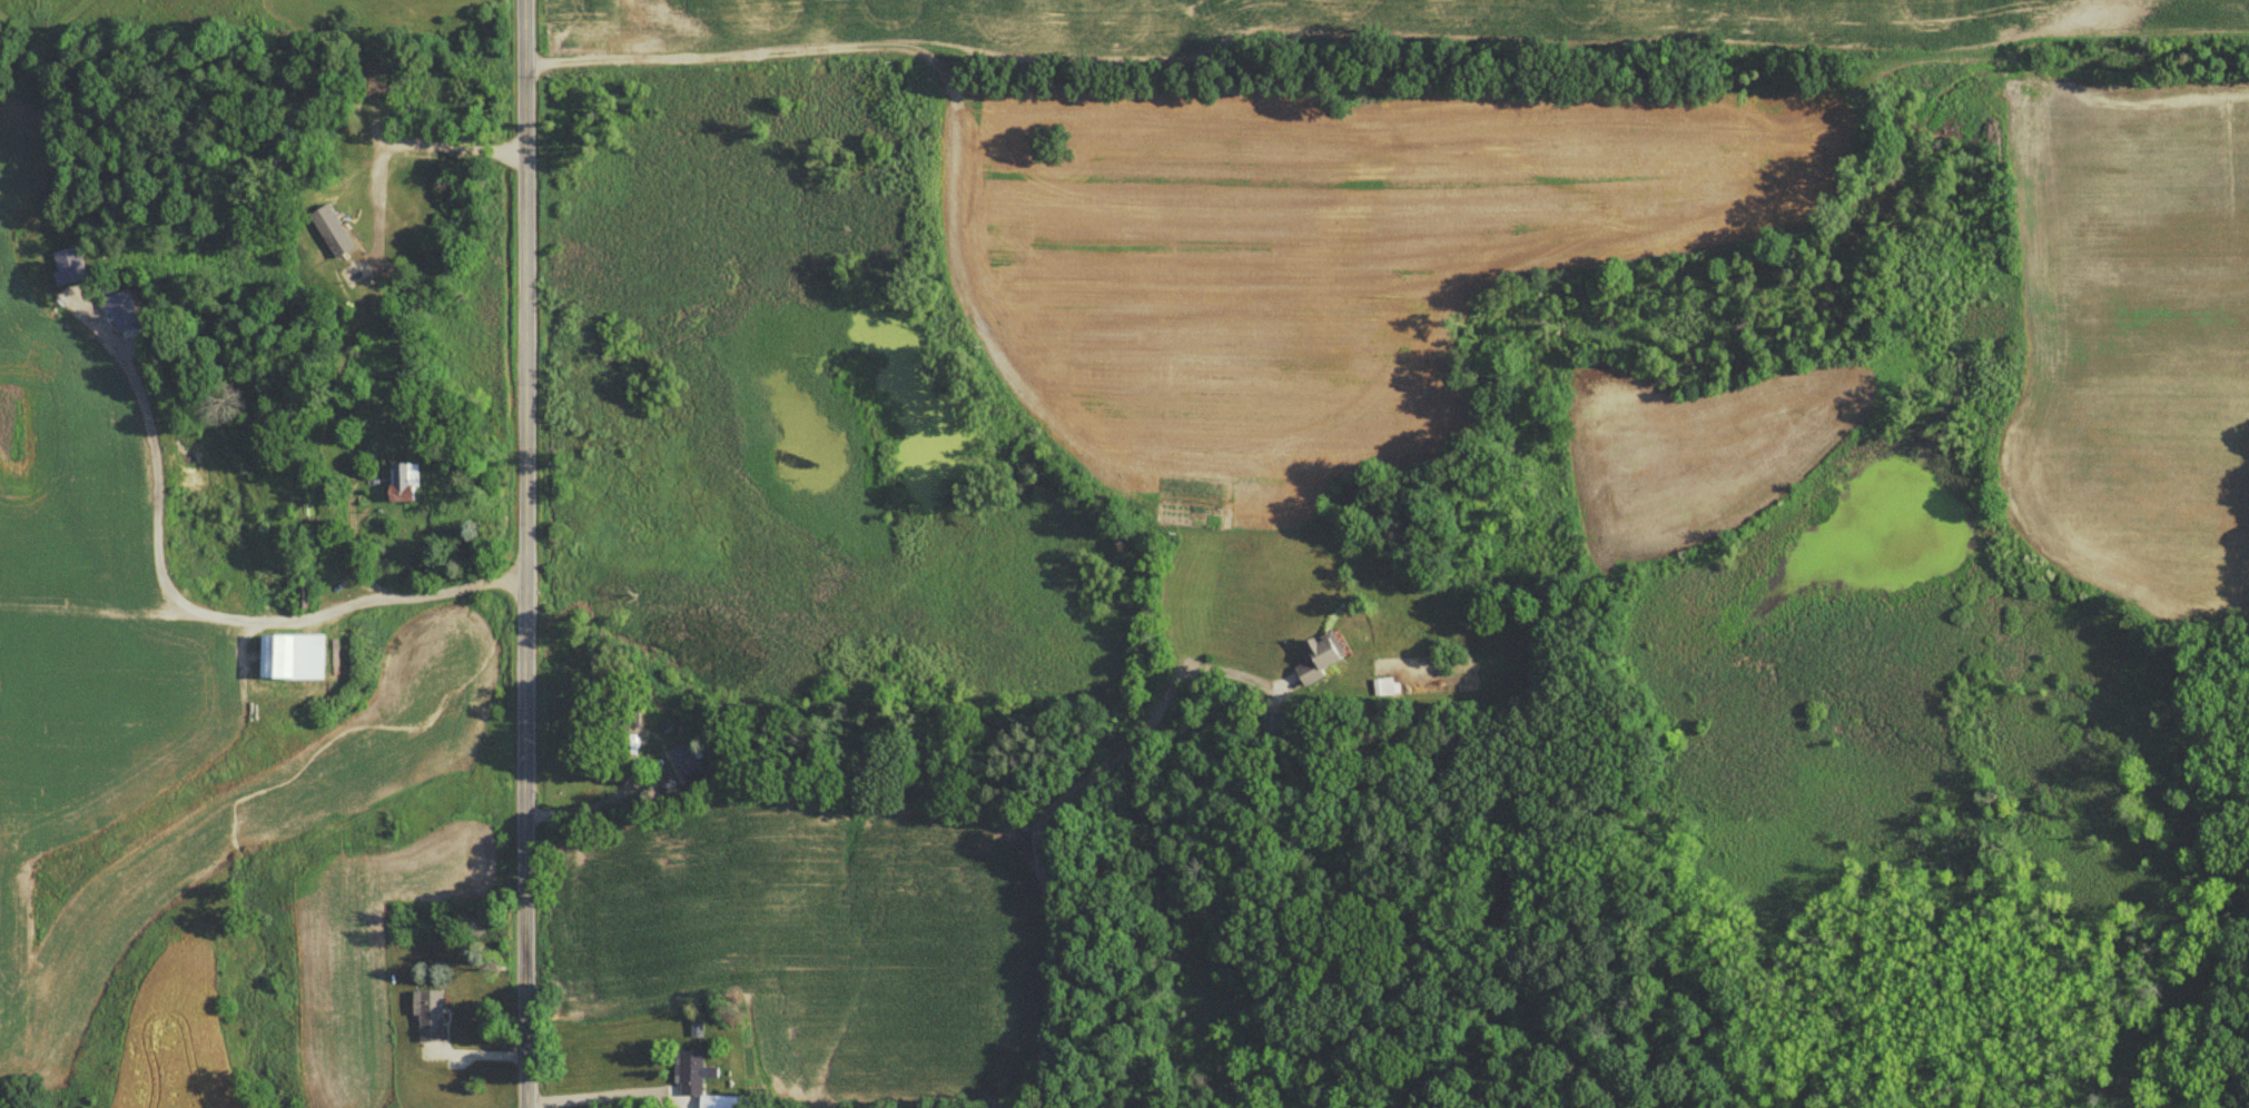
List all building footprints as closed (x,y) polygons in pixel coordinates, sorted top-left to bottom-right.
[(425,503),(425,466),(399,466),(399,503),(425,503)] [(1299,668),(1307,687),(1330,678),(1326,669),(1351,659),(1340,632),(1312,643),(1319,661),(1299,668)] [(268,638),(268,679),(330,679),(330,638),(268,638)] [(1397,680),(1378,681),(1378,696),(1398,696),(1397,680)] [(645,735),(645,708),(612,708),(612,735),(645,735)] [(684,778),(705,772),(697,743),(675,750),(684,778)] [(417,992),(417,1017),(422,1017),(422,1042),(447,1042),(447,992),(417,992)] [(755,1096),(707,1096),(707,1079),(723,1079),(723,1067),(708,1067),(708,1050),(680,1051),(681,1096),(704,1096),(705,1107),(755,1107),(755,1096)]
